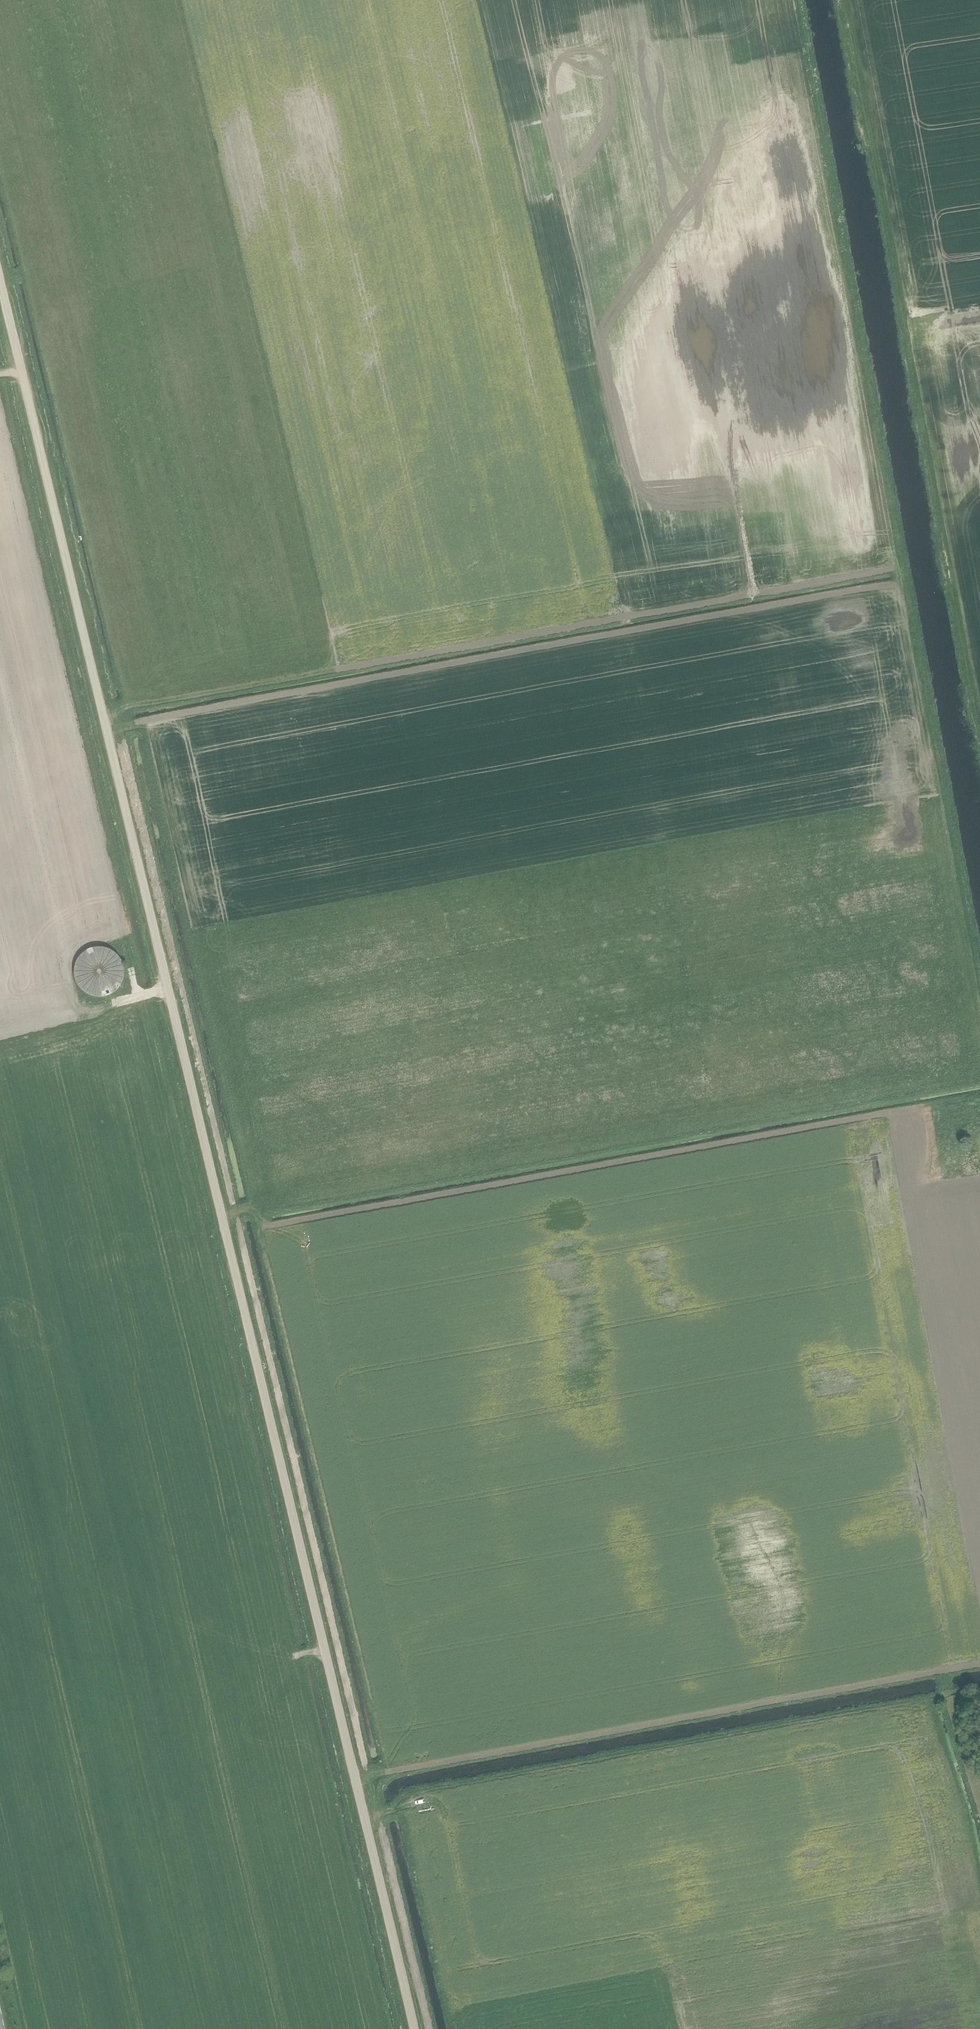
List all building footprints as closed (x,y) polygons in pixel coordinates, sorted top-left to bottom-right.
[(100,997),(102,997),(104,997),(106,997),(108,996),(110,995),(112,994),(114,993),(116,992),(117,990),(119,988),(120,987),(122,985),(123,983),(123,981),(124,979),(125,977),(125,974),(125,972),(125,970),(125,968),(124,966),(123,964),(123,962),(122,960),(120,958),(119,956),(118,954),(116,953),(114,952),(112,950),(110,949),(108,948),(106,948),(104,947),(102,947),(100,947),(97,947),(95,947),(93,948),(91,948),(89,949),(87,950),(85,952),(83,953),(82,954),(80,956),(79,958),(78,960),(77,962),(76,964),(75,966),(75,968),(75,970),(74,972),(75,974),(75,977),(75,979),(76,981),(77,983),(78,985),(79,987),(80,988),(82,990),(83,992),(85,993),(87,994),(89,995),(91,996),(93,997),(95,997),(97,997),(100,997)]
